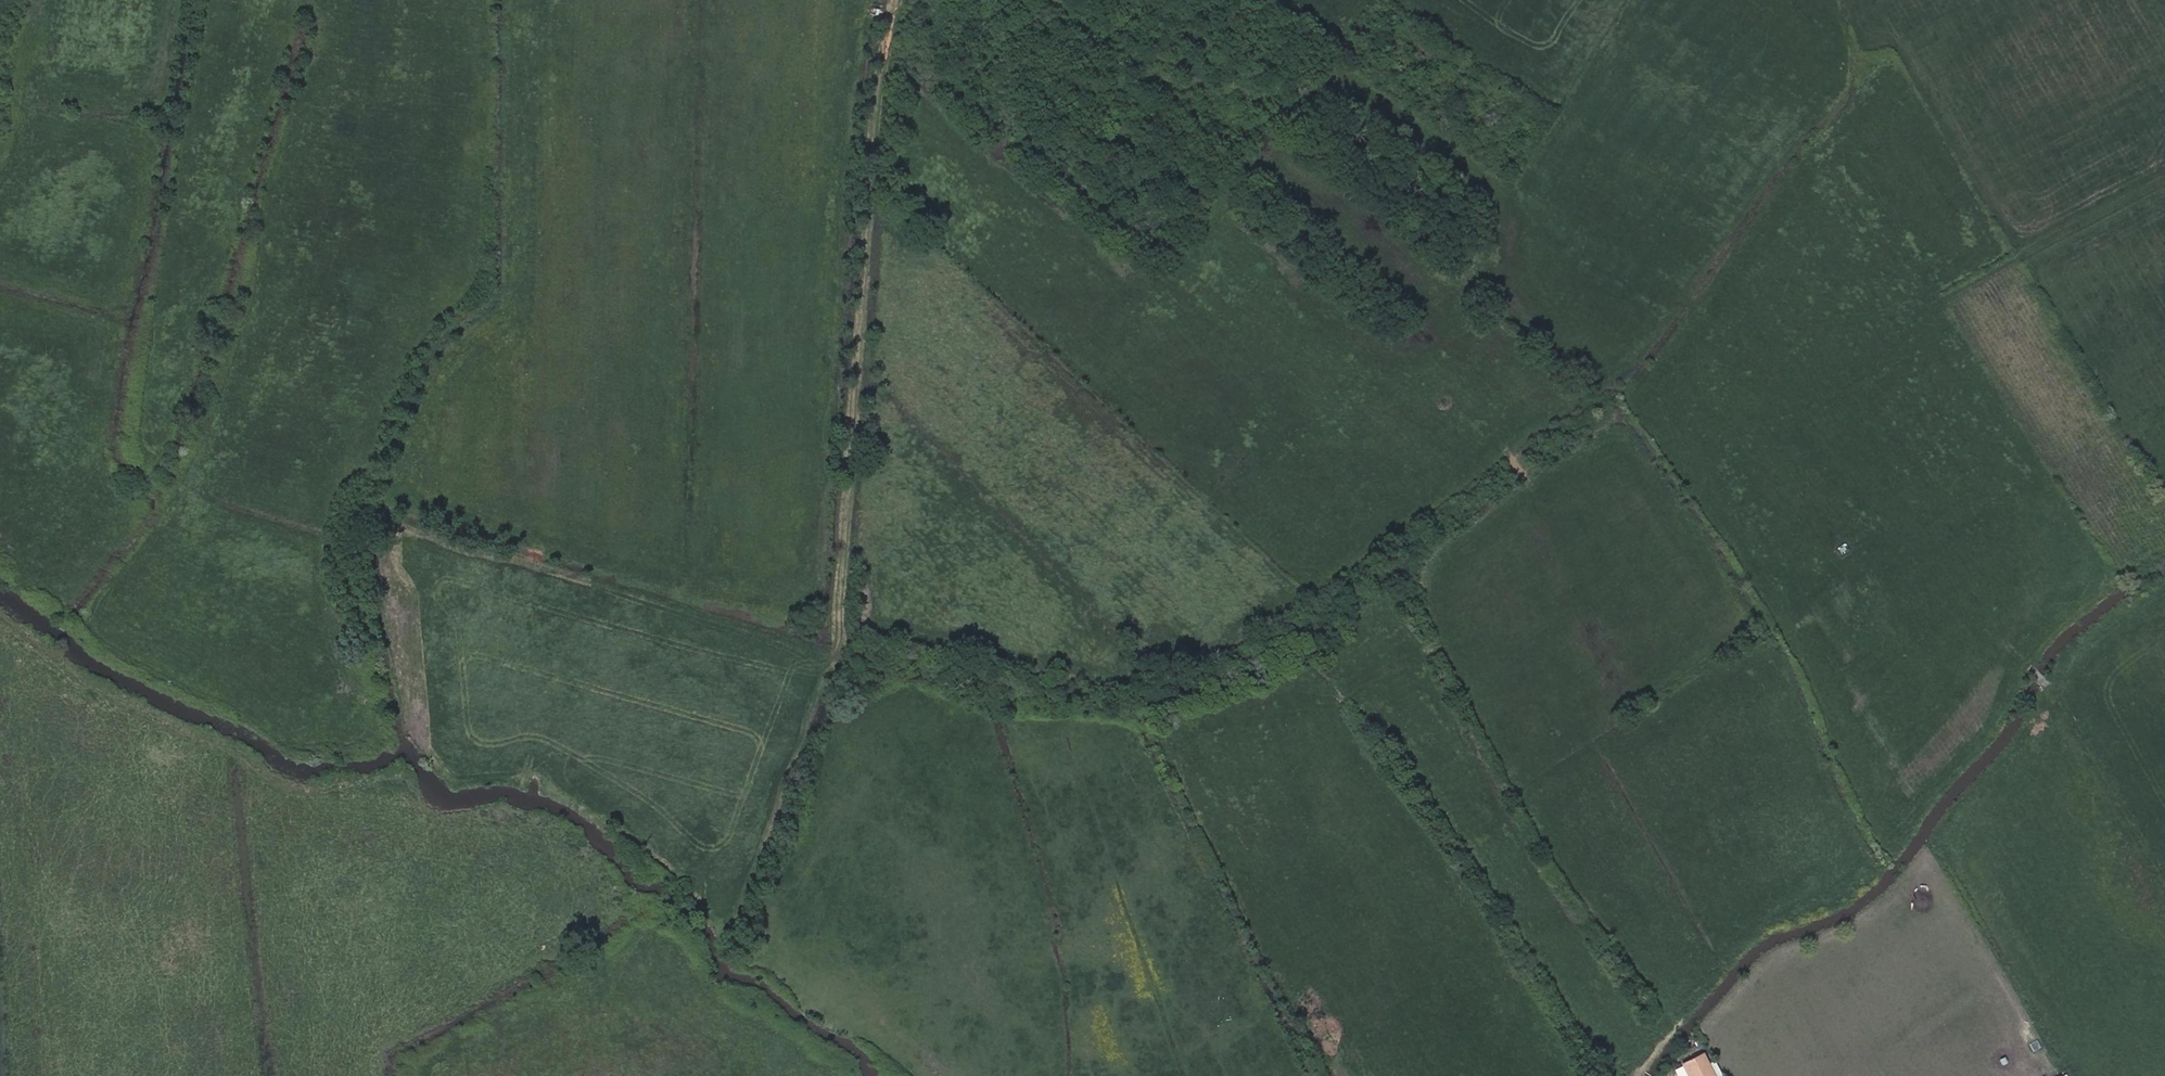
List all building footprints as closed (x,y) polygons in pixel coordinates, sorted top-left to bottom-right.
[(1692,1053),(1672,1064),(1679,1075),(1704,1075),(1692,1053)]
